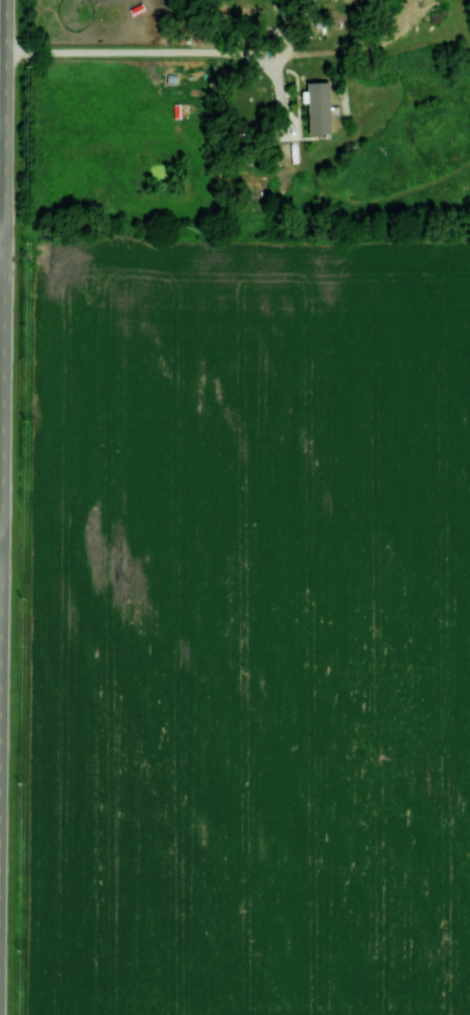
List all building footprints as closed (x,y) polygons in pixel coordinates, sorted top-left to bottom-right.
[(330,133),(329,81),(307,82),(308,133),(330,133)]
